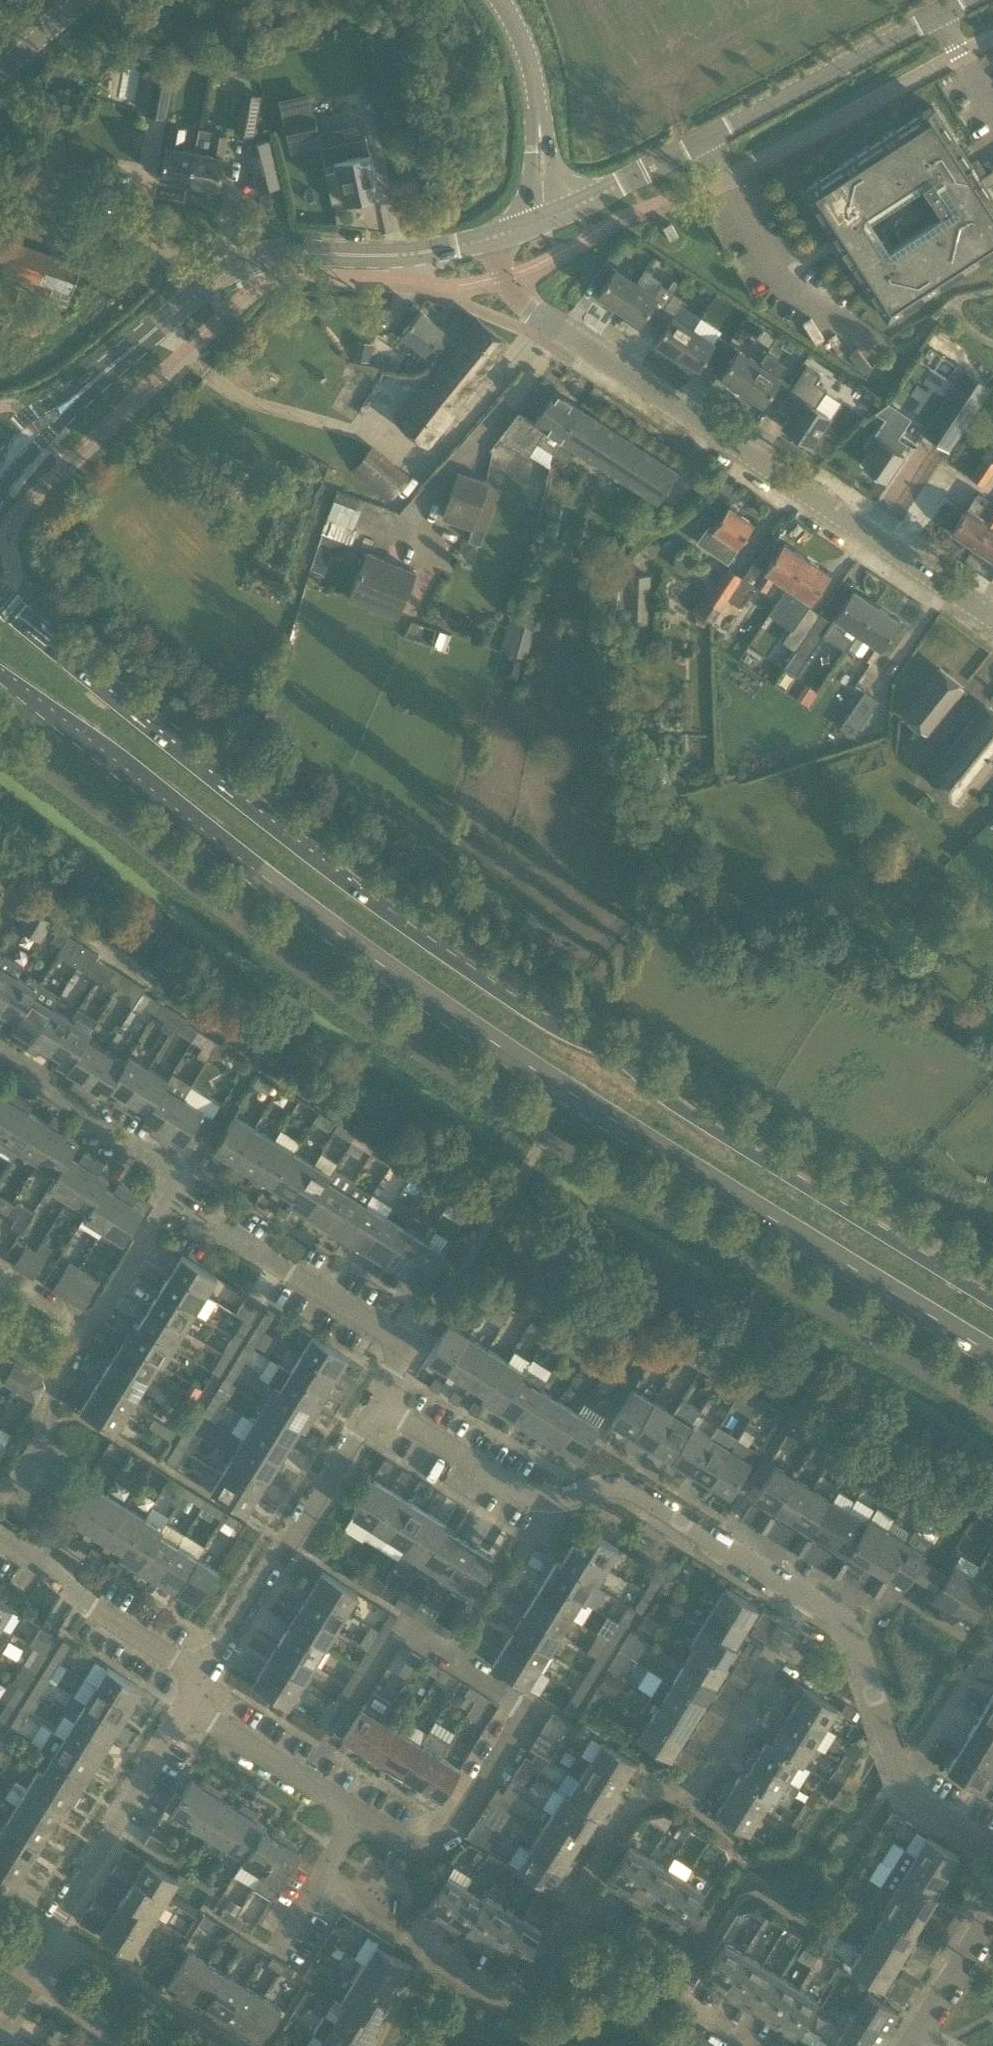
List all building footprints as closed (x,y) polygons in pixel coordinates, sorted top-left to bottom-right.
[(206,70),(209,56),(181,51),(178,65),(206,70)] [(172,78),(154,75),(147,114),(165,117),(172,78)] [(260,95),(241,92),(234,132),(253,135),(260,95)] [(980,179),(933,106),(804,191),(887,319),(992,250),(992,198),(985,186),(992,181),(992,171),(980,179)] [(315,116),(284,123),(288,138),(318,131),(315,116)] [(166,145),(160,178),(188,183),(194,150),(181,148),(184,128),(171,126),(168,145),(166,145)] [(209,153),(194,150),(188,183),(218,189),(224,156),(222,156),(226,136),(212,134),(209,153)] [(256,152),(248,154),(258,192),(281,186),(268,138),(254,142),(256,152)] [(332,203),(379,193),(370,151),(335,159),(337,171),(332,172),(332,168),(325,169),(332,203)] [(932,177),(921,184),(941,214),(952,207),(932,177)] [(0,259),(0,293),(14,279),(52,292),(42,321),(63,328),(73,300),(93,307),(104,274),(75,264),(77,261),(60,255),(59,259),(34,251),(27,272),(7,265),(11,251),(9,251),(0,259)] [(597,295),(618,308),(636,282),(605,261),(593,280),(603,286),(597,295)] [(644,315),(654,321),(673,292),(660,284),(654,293),(636,282),(618,308),(639,322),(644,315)] [(654,342),(675,356),(693,329),(672,316),(683,299),(673,292),(654,321),(664,328),(654,342)] [(444,330),(420,311),(401,333),(425,353),(430,347),(437,353),(449,339),(441,333),(444,330)] [(479,376),(507,343),(478,319),(395,421),(428,447),(454,414),(450,408),(458,398),(464,402),(482,379),(479,376)] [(713,343),(693,329),(675,356),(696,370),(703,360),(713,366),(728,343),(718,336),(713,343)] [(728,343),(713,366),(722,373),(720,376),(729,382),(726,386),(737,393),(740,389),(741,390),(759,363),(728,343)] [(355,344),(353,359),(370,361),(372,347),(355,344)] [(921,362),(949,380),(960,363),(932,345),(921,362)] [(790,383),(759,363),(741,390),(743,391),(740,395),(751,402),(753,398),(762,404),(774,385),(784,392),(790,383)] [(820,375),(806,366),(776,411),(787,419),(782,427),(788,431),(790,429),(798,435),(797,437),(811,446),(830,417),(815,407),(827,390),(816,382),(820,375)] [(947,450),(989,389),(973,376),(965,370),(922,433),(947,450)] [(537,443),(551,452),(580,409),(554,392),(534,423),(518,413),(500,437),(528,455),(537,443)] [(863,465),(885,481),(903,454),(901,452),(906,445),(898,440),(905,430),(900,427),(907,416),(888,403),(875,412),(885,418),(875,435),(874,434),(865,447),(872,452),(863,465)] [(677,471),(580,409),(551,452),(566,461),(574,448),(657,502),(677,471)] [(992,471),(992,445),(970,478),(982,487),(992,471)] [(406,474),(372,449),(352,476),(386,501),(406,474)] [(489,482),(458,471),(442,518),(473,528),(489,482)] [(973,547),(992,517),(992,503),(977,492),(950,532),(973,547)] [(736,547),(753,523),(728,506),(711,530),(712,530),(704,542),(713,549),(722,537),(736,547)] [(973,547),(992,561),(992,517),(973,547)] [(327,518),(322,533),(345,541),(351,543),(357,528),(353,526),(327,518)] [(317,551),(310,571),(323,575),(330,556),(331,552),(340,556),(345,541),(322,533),(316,551),(317,551)] [(787,587),(806,558),(783,543),(764,571),(765,572),(755,585),(764,591),(774,577),(787,587)] [(397,618),(416,572),(367,551),(348,597),(397,618)] [(806,558),(787,587),(781,596),(794,606),(792,610),(801,616),(810,602),(811,603),(830,574),(806,558)] [(727,568),(706,600),(699,600),(693,609),(696,617),(704,621),(712,622),(711,623),(712,624),(721,610),(728,600),(741,581),(738,579),(740,577),(727,568)] [(623,575),(623,586),(616,586),(615,603),(612,603),(611,607),(622,607),(621,637),(615,637),(614,654),(647,656),(650,576),(623,575)] [(721,610),(712,624),(727,634),(743,610),(738,607),(751,588),(741,581),(728,600),(721,610)] [(846,651),(857,634),(876,605),(853,590),(833,618),(834,618),(823,635),(827,638),(829,644),(835,643),(846,651)] [(876,605),(857,634),(871,643),(861,657),(870,662),(879,649),(880,649),(899,621),(876,605)] [(526,657),(536,620),(511,613),(500,651),(526,657)] [(808,631),(795,623),(782,643),(795,651),(808,631)] [(451,635),(440,631),(434,648),(445,652),(451,635)] [(808,631),(795,651),(783,669),(795,677),(821,640),(808,631)] [(920,694),(943,712),(963,687),(940,669),(920,694)] [(864,691),(840,728),(834,724),(824,740),(833,746),(853,737),(878,700),(864,691)] [(926,778),(958,803),(992,760),(992,711),(985,705),(945,755),(948,758),(931,778),(928,776),(926,778)] [(25,918),(46,931),(52,921),(31,909),(25,918)] [(46,931),(25,918),(19,929),(39,941),(46,931)] [(52,940),(62,946),(68,936),(59,930),(52,940)] [(76,967),(88,948),(68,936),(62,946),(74,954),(69,962),(76,967)] [(76,967),(87,974),(96,958),(98,955),(88,948),(76,967)] [(16,976),(17,977),(24,966),(0,951),(0,1002),(16,976)] [(114,969),(108,980),(118,986),(118,985),(125,975),(114,969)] [(39,985),(41,983),(28,975),(25,981),(17,977),(16,976),(0,1002),(0,1021),(2,1022),(3,1021),(2,1020),(5,1015),(16,1021),(39,985)] [(125,975),(118,985),(138,998),(142,991),(143,991),(145,988),(125,975)] [(18,1040),(18,1041),(27,1047),(51,1008),(59,996),(39,985),(16,1021),(12,1028),(24,1035),(20,1041),(18,1040)] [(161,1003),(151,997),(145,1007),(146,1008),(154,1013),(155,1013),(161,1003)] [(161,1003),(155,1013),(165,1020),(160,1028),(169,1033),(172,1029),(173,1029),(182,1015),(161,1003)] [(51,1008),(27,1047),(37,1053),(38,1052),(36,1051),(40,1045),(50,1052),(70,1020),(51,1008)] [(70,1020),(50,1052),(62,1059),(59,1065),(57,1064),(57,1065),(65,1071),(86,1039),(86,1040),(91,1033),(70,1020)] [(182,1035),(191,1040),(198,1030),(188,1024),(182,1035)] [(201,1047),(196,1056),(205,1062),(217,1042),(198,1030),(191,1040),(201,1047)] [(72,1084),(81,1090),(105,1051),(86,1040),(86,1039),(65,1071),(78,1078),(74,1084),(72,1083),(72,1084)] [(205,1062),(206,1062),(211,1053),(222,1059),(228,1049),(217,1042),(205,1062)] [(105,1051),(81,1090),(91,1096),(92,1095),(90,1094),(94,1088),(106,1095),(110,1089),(109,1088),(124,1063),(123,1062),(105,1051)] [(109,1088),(110,1089),(121,1095),(117,1101),(115,1100),(115,1101),(124,1107),(148,1067),(128,1055),(123,1062),(124,1063),(109,1088)] [(148,1067),(124,1107),(134,1113),(135,1112),(133,1111),(137,1105),(147,1112),(163,1087),(164,1087),(169,1080),(148,1067)] [(197,1121),(207,1128),(214,1117),(213,1117),(220,1104),(190,1086),(183,1099),(159,1138),(169,1144),(170,1143),(168,1142),(171,1136),(183,1143),(197,1121)] [(163,1087),(147,1112),(143,1119),(155,1126),(152,1132),(150,1131),(149,1132),(159,1138),(183,1099),(164,1087),(163,1087)] [(22,1098),(13,1092),(12,1093),(14,1094),(10,1100),(0,1094),(0,1134),(22,1098)] [(38,1117),(26,1110),(30,1104),(31,1105),(32,1104),(22,1098),(0,1134),(0,1155),(11,1161),(18,1149),(38,1117)] [(319,1112),(313,1121),(327,1130),(333,1121),(319,1112)] [(254,1128),(234,1115),(214,1149),(233,1161),(254,1128)] [(49,1124),(38,1117),(18,1149),(37,1161),(61,1122),(52,1116),(51,1117),(52,1118),(49,1124)] [(68,1154),(69,1155),(77,1141),(65,1134),(69,1128),(70,1129),(71,1128),(61,1122),(37,1161),(56,1172),(57,1173),(68,1154)] [(355,1133),(338,1123),(334,1130),(351,1140),(355,1133)] [(253,1173),(273,1140),(254,1128),(233,1161),(253,1173)] [(355,1133),(351,1140),(371,1153),(375,1146),(355,1133)] [(273,1140),(253,1173),(272,1185),(293,1152),(273,1140)] [(375,1146),(371,1153),(390,1165),(394,1158),(375,1146)] [(312,1163),(293,1152),(272,1185),(291,1197),(312,1163)] [(67,1199),(91,1159),(82,1154),(81,1155),(83,1156),(79,1162),(69,1155),(68,1154),(57,1173),(56,1172),(47,1187),(67,1199)] [(394,1158),(390,1165),(409,1177),(413,1170),(394,1158)] [(67,1199),(86,1211),(87,1212),(102,1185),(103,1186),(107,1179),(96,1172),(99,1166),(101,1167),(101,1166),(91,1159),(67,1199)] [(288,1203),(305,1214),(330,1174),(312,1163),(291,1197),(288,1203)] [(216,1178),(225,1184),(231,1175),(221,1169),(216,1178)] [(429,1189),(433,1182),(413,1170),(409,1177),(429,1189)] [(327,1181),(331,1175),(330,1174),(305,1214),(325,1226),(346,1192),(327,1181)] [(241,1181),(235,1190),(244,1196),(250,1187),(241,1181)] [(433,1182),(429,1189),(448,1201),(452,1194),(433,1182)] [(87,1212),(86,1211),(82,1217),(102,1230),(127,1191),(117,1184),(116,1186),(118,1187),(114,1192),(103,1186),(102,1185),(87,1212)] [(102,1230),(122,1242),(142,1210),(130,1202),(134,1197),(135,1198),(136,1196),(127,1191),(102,1230)] [(346,1192),(325,1226),(344,1238),(365,1204),(346,1192)] [(260,1193),(254,1202),(264,1208),(269,1199),(260,1193)] [(452,1194),(448,1201),(468,1213),(472,1206),(452,1194)] [(2,1197),(0,1199),(0,1210),(6,1214),(12,1203),(2,1197)] [(6,1214),(15,1220),(24,1206),(17,1202),(15,1205),(12,1203),(6,1214)] [(364,1250),(385,1216),(365,1204),(344,1238),(364,1250)] [(280,1205),(274,1214),(283,1220),(289,1211),(280,1205)] [(32,1211),(24,1206),(15,1220),(11,1226),(20,1232),(32,1211)] [(404,1228),(385,1216),(364,1250),(383,1262),(404,1228)] [(383,1262),(403,1274),(424,1240),(404,1228),(383,1262)] [(13,1266),(23,1272),(35,1252),(16,1240),(7,1253),(17,1259),(13,1266)] [(444,1253),(424,1240),(403,1274),(423,1287),(444,1253)] [(35,1252),(23,1272),(33,1279),(38,1271),(44,1260),(51,1248),(41,1242),(35,1252)] [(182,1255),(170,1274),(206,1295),(217,1277),(198,1265),(182,1255)] [(64,1270),(52,1290),(61,1296),(74,1275),(64,1270)] [(170,1274),(160,1291),(195,1313),(206,1295),(170,1274)] [(61,1296),(72,1302),(84,1282),(74,1275),(61,1296)] [(84,1282),(72,1302),(82,1309),(95,1288),(84,1282)] [(184,1330),(195,1313),(160,1291),(149,1308),(184,1330)] [(251,1323),(262,1305),(247,1296),(246,1295),(235,1313),(245,1318),(244,1319),(251,1323)] [(134,1322),(133,1324),(173,1348),(184,1330),(149,1308),(139,1325),(134,1322)] [(268,1308),(256,1326),(263,1330),(274,1313),(268,1308)] [(251,1323),(244,1319),(233,1336),(240,1340),(251,1323)] [(548,1331),(531,1320),(527,1327),(544,1337),(548,1331)] [(107,1322),(101,1332),(110,1337),(116,1328),(107,1322)] [(123,1341),(163,1365),(173,1348),(133,1324),(123,1341)] [(467,1336),(448,1324),(427,1358),(446,1370),(467,1336)] [(263,1330),(256,1326),(245,1344),(253,1348),(255,1345),(264,1350),(272,1336),(263,1330)] [(564,1349),(568,1343),(548,1331),(544,1337),(564,1349)] [(233,1336),(222,1354),(229,1358),(240,1340),(233,1336)] [(312,1336),(301,1354),(336,1376),(348,1358),(312,1336)] [(446,1370),(466,1382),(486,1348),(467,1336),(446,1370)] [(661,1344),(672,1351),(680,1356),(685,1349),(665,1337),(661,1344)] [(96,1340),(90,1349),(99,1355),(105,1345),(96,1340)] [(123,1341),(112,1358),(148,1380),(158,1364),(162,1366),(163,1365),(123,1341)] [(568,1343),(564,1349),(583,1362),(588,1355),(568,1343)] [(242,1365),(251,1370),(262,1353),(253,1348),(245,1344),(234,1361),(242,1366),(242,1365)] [(506,1360),(486,1348),(466,1382),(485,1394),(506,1360)] [(700,1368),(704,1361),(685,1349),(680,1356),(700,1368)] [(229,1358),(222,1354),(211,1371),(218,1375),(229,1358)] [(301,1354),(290,1371),(326,1394),(336,1376),(301,1354)] [(588,1355),(583,1362),(603,1374),(607,1367),(588,1355)] [(85,1357),(79,1366),(89,1372),(94,1363),(85,1357)] [(102,1375),(138,1397),(148,1380),(112,1358),(102,1375)] [(523,1371),(506,1360),(485,1394),(481,1399),(499,1410),(523,1371)] [(25,1368),(15,1361),(3,1382),(13,1388),(25,1368)] [(231,1383),(242,1366),(234,1361),(224,1378),(231,1383)] [(700,1368),(719,1380),(724,1373),(704,1361),(700,1368)] [(315,1411),(326,1394),(290,1371),(278,1364),(267,1382),(275,1386),(315,1411)] [(607,1367),(603,1374),(622,1386),(626,1379),(607,1367)] [(25,1368),(13,1388),(36,1402),(45,1387),(42,1378),(25,1368)] [(499,1410),(518,1422),(539,1389),(521,1377),(524,1372),(523,1371),(499,1410)] [(743,1385),(724,1373),(719,1380),(739,1392),(732,1404),(739,1393),(743,1385)] [(84,1380),(74,1374),(69,1384),(78,1389),(84,1380)] [(102,1375),(91,1392),(127,1414),(138,1397),(102,1375)] [(704,1376),(700,1382),(703,1391),(707,1393),(714,1383),(713,1382),(705,1377),(704,1376)] [(236,1386),(231,1383),(224,1378),(212,1396),(220,1401),(223,1396),(228,1399),(236,1386)] [(429,1387),(438,1393),(444,1383),(435,1378),(429,1387)] [(732,1404),(751,1416),(763,1397),(743,1385),(739,1393),(732,1404)] [(304,1429),(315,1411),(275,1386),(264,1404),(300,1426),(304,1429)] [(454,1389),(448,1399),(457,1405),(463,1395),(454,1389)] [(539,1389),(518,1422),(538,1434),(559,1401),(539,1389)] [(612,1422),(632,1435),(653,1401),(633,1389),(612,1422)] [(73,1397),(64,1392),(58,1401),(67,1407),(73,1397)] [(91,1392),(80,1410),(115,1432),(127,1414),(91,1392)] [(212,1396),(202,1412),(204,1415),(210,1418),(220,1401),(212,1396)] [(751,1416),(756,1408),(776,1421),(783,1410),(763,1397),(751,1416)] [(467,1411),(477,1417),(483,1407),(473,1401),(467,1411)] [(538,1434),(557,1446),(578,1413),(559,1401),(538,1434)] [(651,1447),(672,1413),(653,1401),(632,1435),(651,1447)] [(289,1444),(300,1426),(264,1404),(253,1422),(289,1444)] [(197,1410),(187,1427),(194,1432),(204,1415),(202,1412),(197,1410)] [(578,1459),(598,1425),(578,1413),(557,1446),(578,1459)] [(651,1447),(671,1459),(692,1425),(672,1413),(651,1447)] [(289,1444),(253,1422),(243,1439),(278,1461),(289,1444)] [(170,1439),(175,1430),(165,1424),(160,1433),(170,1439)] [(692,1425),(671,1459),(691,1471),(711,1437),(692,1425)] [(691,1471),(709,1483),(737,1438),(718,1426),(717,1427),(711,1437),(691,1471)] [(202,1437),(194,1432),(187,1427),(176,1445),(192,1454),(202,1437)] [(737,1438),(709,1483),(730,1495),(757,1451),(737,1438)] [(268,1478),(278,1461),(243,1439),(232,1455),(268,1478)] [(191,1455),(192,1454),(176,1445),(165,1462),(172,1466),(175,1462),(181,1466),(189,1454),(191,1455)] [(222,1473),(257,1495),(268,1478),(232,1455),(222,1473)] [(394,1464),(385,1458),(379,1467),(388,1473),(394,1464)] [(794,1468),(790,1475),(774,1465),(754,1497),(773,1509),(797,1470),(794,1468)] [(411,1474),(402,1469),(396,1478),(406,1484),(411,1474)] [(797,1470),(773,1509),(791,1520),(811,1488),(795,1478),(799,1472),(797,1470)] [(246,1513),(257,1495),(222,1473),(210,1491),(246,1513)] [(165,1484),(182,1495),(186,1488),(169,1477),(165,1484)] [(429,1485),(419,1479),(414,1489),(423,1494),(429,1485)] [(393,1491),(374,1480),(352,1515),(371,1526),(393,1491)] [(66,1516),(85,1527),(105,1493),(86,1481),(65,1515),(66,1516)] [(205,1499),(186,1488),(182,1495),(201,1507),(205,1499)] [(811,1488),(791,1520),(809,1532),(833,1494),(831,1492),(827,1498),(811,1488)] [(446,1496),(437,1490),(431,1499),(440,1505),(446,1496)] [(410,1502),(393,1491),(371,1526),(389,1537),(410,1502)] [(924,1497),(915,1491),(906,1505),(916,1511),(918,1507),(924,1497)] [(125,1506),(105,1493),(85,1527),(104,1539),(125,1506)] [(833,1494),(809,1532),(828,1543),(848,1511),(832,1501),(836,1496),(833,1494)] [(918,1507),(924,1511),(931,1501),(924,1497),(918,1507)] [(205,1499),(201,1507),(221,1519),(225,1512),(205,1499)] [(402,1551),(403,1552),(427,1512),(410,1502),(389,1537),(405,1546),(402,1551)] [(934,1504),(927,1515),(941,1524),(949,1513),(934,1504)] [(125,1506),(104,1539),(123,1551),(144,1517),(125,1506)] [(867,1518),(865,1522),(866,1522),(849,1551),(850,1551),(867,1562),(887,1530),(871,1520),(875,1513),(870,1510),(866,1517),(867,1518)] [(776,1518),(765,1511),(760,1518),(771,1525),(776,1518)] [(848,1511),(828,1543),(847,1555),(850,1551),(849,1551),(866,1522),(865,1522),(848,1511)] [(225,1512),(221,1519),(241,1531),(245,1524),(225,1512)] [(427,1512),(403,1552),(420,1562),(444,1523),(427,1512)] [(119,1556),(138,1568),(162,1528),(144,1517),(123,1551),(119,1556)] [(771,1525),(760,1518),(756,1525),(767,1532),(771,1525)] [(420,1562),(438,1573),(459,1538),(443,1528),(446,1524),(444,1523),(420,1562)] [(572,1544),(607,1566),(618,1549),(583,1527),(572,1544)] [(162,1528),(138,1568),(157,1580),(178,1546),(159,1535),(163,1529),(162,1528)] [(867,1562),(885,1573),(909,1535),(907,1534),(903,1540),(887,1530),(867,1562)] [(66,1544),(76,1550),(82,1540),(72,1534),(66,1544)] [(812,1540),(801,1534),(797,1541),(808,1548),(812,1540)] [(905,1585),(912,1573),(932,1586),(942,1571),(921,1558),(925,1553),(908,1543),(912,1537),(909,1535),(885,1573),(905,1585)] [(459,1538),(438,1573),(456,1584),(477,1549),(459,1538)] [(808,1548),(797,1541),(792,1548),(803,1555),(808,1548)] [(572,1544),(561,1562),(596,1584),(607,1566),(572,1544)] [(178,1546),(157,1580),(177,1592),(198,1558),(178,1546)] [(92,1547),(86,1556),(95,1562),(101,1552),(92,1547)] [(495,1560),(477,1549),(456,1584),(473,1596),(495,1560)] [(833,1564),(844,1571),(849,1564),(838,1557),(833,1564)] [(217,1571),(198,1558),(177,1592),(196,1604),(217,1571)] [(111,1559),(105,1568),(114,1574),(120,1564),(111,1559)] [(585,1601),(596,1584),(561,1562),(557,1559),(546,1577),(585,1601)] [(829,1571),(840,1578),(844,1571),(833,1564),(829,1571)] [(940,1608),(949,1614),(972,1576),(954,1564),(947,1574),(942,1571),(932,1586),(938,1589),(933,1597),(943,1603),(940,1608)] [(311,1590),(347,1612),(358,1594),(322,1572),(311,1590)] [(645,1591),(652,1596),(663,1578),(656,1574),(645,1591)] [(716,1574),(710,1583),(719,1589),(725,1579),(716,1574)] [(873,1582),(884,1589),(888,1582),(877,1575),(873,1582)] [(971,1620),(991,1588),(972,1576),(949,1614),(958,1619),(961,1614),(971,1620)] [(546,1577),(535,1595),(570,1616),(580,1600),(585,1603),(585,1601),(546,1577)] [(884,1589),(873,1582),(868,1590),(879,1597),(884,1589)] [(384,1584),(377,1594),(389,1601),(396,1591),(384,1584)] [(715,1604),(712,1602),(711,1604),(746,1626),(758,1607),(725,1587),(715,1604)] [(300,1607),(336,1629),(347,1612),(311,1590),(300,1607)] [(635,1609),(641,1613),(652,1596),(645,1591),(635,1609)] [(559,1634),(570,1616),(535,1595),(525,1612),(559,1634)] [(399,1598),(394,1605),(412,1616),(416,1609),(399,1598)] [(1,1627),(12,1609),(0,1601),(0,1626),(1,1627)] [(628,1604),(618,1621),(624,1625),(635,1608),(628,1604)] [(746,1626),(711,1604),(709,1607),(712,1609),(702,1625),(735,1645),(746,1626)] [(290,1624),(325,1647),(336,1629),(300,1607),(290,1624)] [(416,1609),(412,1616),(429,1626),(433,1620),(416,1609)] [(549,1651),(559,1634),(525,1612),(514,1630),(549,1651)] [(379,1631),(386,1636),(397,1618),(390,1613),(379,1631)] [(433,1620),(429,1626),(447,1637),(451,1631),(433,1620)] [(624,1625),(618,1621),(606,1640),(613,1644),(624,1625)] [(279,1642),(315,1664),(325,1647),(290,1624),(279,1642)] [(755,1640),(761,1629),(754,1624),(747,1635),(755,1640)] [(724,1662),(735,1645),(702,1625),(690,1644),(695,1647),(695,1646),(727,1666),(728,1665),(724,1662)] [(29,1644),(34,1647),(46,1655),(57,1637),(40,1626),(29,1644)] [(386,1636),(379,1631),(370,1626),(359,1643),(368,1649),(375,1653),(386,1636)] [(762,1644),(769,1633),(761,1629),(755,1640),(762,1644)] [(514,1630),(503,1647),(538,1669),(549,1651),(514,1630)] [(636,1657),(647,1639),(631,1630),(621,1648),(636,1657)] [(52,1658),(58,1662),(70,1644),(63,1640),(52,1658)] [(606,1640),(597,1657),(603,1661),(613,1644),(606,1640)] [(268,1659),(304,1681),(315,1664),(279,1642),(268,1659)] [(695,1646),(695,1647),(684,1664),(716,1684),(727,1666),(695,1646)] [(23,1664),(35,1672),(46,1655),(34,1647),(23,1664)] [(527,1687),(538,1669),(503,1647),(492,1665),(527,1687)] [(375,1653),(368,1649),(357,1667),(364,1671),(375,1653)] [(619,1650),(608,1668),(619,1674),(629,1656),(619,1650)] [(408,1679),(421,1657),(411,1651),(397,1672),(408,1679)] [(603,1661),(597,1657),(586,1674),(593,1679),(603,1661)] [(58,1662),(52,1658),(41,1675),(48,1680),(58,1662)] [(304,1681),(268,1659),(252,1684),(271,1695),(275,1688),(293,1699),(304,1681)] [(430,1663),(426,1670),(436,1676),(440,1669),(430,1663)] [(12,1682),(18,1685),(24,1689),(35,1672),(23,1664),(12,1682)] [(684,1664),(673,1680),(672,1682),(705,1702),(716,1684),(684,1664)] [(736,1679),(743,1668),(736,1664),(729,1675),(736,1679)] [(107,1667),(96,1685),(131,1707),(142,1689),(107,1667)] [(347,1684),(353,1688),(364,1671),(357,1667),(347,1684)] [(743,1668),(736,1679),(744,1684),(751,1673),(743,1668)] [(440,1669),(436,1676),(446,1683),(451,1675),(440,1669)] [(606,1674),(597,1687),(613,1697),(621,1684),(624,1681),(608,1670),(606,1674)] [(660,1702),(693,1721),(705,1702),(672,1682),(673,1680),(671,1678),(668,1682),(665,1680),(646,1670),(636,1686),(650,1694),(661,1701),(660,1702)] [(586,1674),(575,1692),(582,1696),(593,1679),(586,1674)] [(30,1693),(37,1697),(48,1680),(41,1675),(30,1693)] [(353,1688),(347,1684),(336,1701),(343,1705),(353,1688)] [(792,1707),(824,1727),(836,1708),(799,1684),(793,1694),(798,1697),(792,1707)] [(7,1702),(13,1706),(24,1689),(18,1685),(7,1702)] [(96,1685),(85,1703),(120,1725),(131,1707),(96,1685)] [(469,1687),(465,1694),(474,1700),(479,1693),(469,1687)] [(275,1688),(271,1695),(288,1706),(293,1699),(275,1688)] [(582,1696),(575,1692),(564,1710),(571,1714),(582,1696)] [(20,1709),(26,1713),(37,1697),(30,1693),(20,1709)] [(474,1700),(465,1714),(476,1721),(490,1700),(479,1693),(474,1700)] [(651,1717),(650,1719),(682,1739),(693,1721),(660,1702),(661,1701),(650,1694),(640,1711),(645,1713),(648,1715),(651,1717)] [(992,1724),(992,1700),(990,1698),(979,1716),(992,1724)] [(713,1715),(720,1704),(713,1700),(706,1711),(713,1715)] [(329,1701),(325,1707),(336,1714),(340,1708),(329,1701)] [(2,1723),(13,1706),(7,1702),(0,1713),(0,1722),(2,1723)] [(110,1742),(120,1725),(85,1703),(75,1720),(110,1742)] [(365,1703),(342,1739),(350,1744),(351,1743),(363,1750),(385,1715),(365,1703)] [(845,1703),(841,1711),(851,1718),(856,1710),(845,1703)] [(720,1704),(713,1715),(721,1720),(728,1709),(720,1704)] [(824,1727),(792,1707),(787,1716),(782,1713),(776,1722),(813,1745),(824,1727)] [(9,1726),(16,1730),(26,1713),(20,1709),(9,1726)] [(548,1719),(541,1730),(558,1741),(570,1722),(552,1712),(548,1719)] [(385,1716),(385,1715),(363,1750),(362,1751),(370,1756),(370,1755),(382,1762),(401,1732),(382,1721),(385,1716)] [(682,1739),(650,1719),(651,1717),(648,1715),(645,1720),(648,1722),(638,1739),(670,1758),(682,1739)] [(979,1716),(968,1733),(992,1748),(992,1724),(979,1716)] [(99,1759),(110,1742),(75,1720),(64,1737),(99,1759)] [(798,1762),(801,1765),(813,1745),(776,1722),(771,1731),(776,1734),(771,1742),(770,1743),(798,1762)] [(13,1754),(4,1748),(16,1730),(9,1726),(0,1740),(0,1747),(13,1755),(13,1754)] [(413,1783),(420,1787),(439,1756),(449,1741),(430,1729),(420,1744),(401,1775),(402,1776),(402,1775),(414,1782),(413,1783)] [(42,1747),(53,1754),(88,1777),(99,1759),(64,1737),(53,1730),(42,1747)] [(530,1749),(536,1753),(547,1759),(550,1761),(561,1743),(558,1741),(541,1730),(530,1749)] [(401,1732),(382,1762),(381,1763),(401,1775),(420,1744),(401,1732)] [(958,1751),(992,1772),(992,1748),(968,1733),(958,1751)] [(690,1752),(698,1741),(690,1737),(684,1748),(690,1752)] [(750,1756),(787,1779),(798,1762),(770,1743),(771,1742),(766,1740),(760,1750),(755,1747),(750,1756)] [(690,1752),(698,1757),(705,1746),(698,1741),(690,1752)] [(591,1761),(623,1781),(629,1772),(633,1775),(639,1765),(603,1742),(591,1761)] [(5,1767),(13,1755),(0,1747),(0,1764),(5,1767)] [(992,1773),(992,1772),(958,1751),(947,1769),(991,1796),(992,1793),(992,1773)] [(547,1759),(536,1753),(531,1760),(542,1766),(547,1759)] [(37,1770),(78,1794),(88,1777),(53,1754),(43,1771),(38,1768),(37,1770)] [(855,1761),(845,1754),(839,1762),(850,1769),(855,1761)] [(439,1756),(420,1787),(421,1788),(422,1787),(433,1794),(433,1795),(440,1800),(460,1769),(439,1756)] [(771,1796),(775,1799),(787,1779),(750,1756),(744,1765),(749,1768),(744,1776),(744,1777),(771,1796)] [(579,1779),(616,1802),(622,1793),(617,1790),(623,1781),(591,1761),(579,1779)] [(850,1769),(839,1762),(835,1769),(846,1775),(850,1769)] [(37,1770),(26,1787),(67,1812),(78,1794),(37,1770)] [(760,1813),(771,1796),(744,1777),(744,1776),(740,1774),(733,1784),(728,1781),(723,1790),(760,1813)] [(813,1787),(821,1792),(828,1780),(821,1776),(813,1787)] [(523,1785),(512,1778),(507,1785),(518,1792),(523,1785)] [(568,1798),(600,1818),(606,1808),(611,1811),(616,1802),(579,1779),(569,1797),(568,1798)] [(191,1780),(181,1796),(175,1792),(165,1808),(190,1824),(213,1787),(204,1781),(201,1786),(191,1780)] [(518,1792),(507,1785),(503,1793),(514,1800),(518,1792)] [(16,1804),(52,1827),(62,1810),(66,1812),(67,1812),(26,1787),(16,1804)] [(190,1824),(209,1835),(228,1803),(219,1797),(222,1792),(213,1787),(190,1824)] [(760,1813),(723,1790),(717,1799),(722,1802),(716,1812),(719,1814),(745,1830),(748,1832),(760,1813)] [(552,1813),(590,1836),(595,1827),(590,1824),(595,1816),(599,1819),(600,1818),(568,1798),(569,1797),(564,1794),(552,1813)] [(510,1813),(490,1800),(478,1818),(496,1829),(498,1831),(510,1813)] [(805,1818),(812,1806),(805,1801),(798,1813),(805,1818)] [(227,1846),(249,1809),(241,1804),(238,1809),(228,1803),(209,1835),(227,1846)] [(16,1804),(5,1821),(41,1843),(52,1827),(16,1804)] [(264,1830),(266,1826),(256,1820),(259,1815),(249,1809),(227,1846),(244,1857),(245,1857),(263,1830),(264,1830)] [(888,1835),(902,1816),(895,1811),(881,1830),(888,1835)] [(590,1836),(552,1813),(541,1832),(573,1852),(579,1842),(584,1846),(590,1836)] [(792,1823),(799,1828),(805,1818),(798,1813),(792,1823)] [(741,1837),(745,1830),(719,1814),(715,1821),(741,1837)] [(494,1854),(502,1842),(492,1835),(496,1829),(478,1818),(467,1837),(494,1854)] [(0,1830),(0,1842),(31,1861),(41,1843),(5,1821),(0,1830)] [(245,1857),(244,1857),(241,1862),(261,1874),(283,1837),(274,1831),(272,1835),(264,1830),(263,1830),(245,1857)] [(573,1852),(541,1832),(529,1850),(567,1873),(572,1864),(567,1861),(573,1852)] [(175,1848),(150,1833),(143,1844),(168,1859),(175,1848)] [(753,1834),(748,1842),(759,1848),(764,1841),(753,1834)] [(915,1855),(947,1875),(959,1856),(927,1836),(915,1854),(915,1855)] [(272,1900),(300,1853),(290,1847),(293,1843),(283,1837),(261,1874),(253,1888),(272,1900)] [(31,1861),(0,1842),(0,1865),(20,1878),(31,1861)] [(627,1889),(647,1857),(629,1845),(607,1882),(618,1889),(621,1885),(627,1889)] [(936,1893),(947,1875),(915,1855),(915,1854),(903,1847),(892,1866),(936,1893)] [(175,1848),(168,1859),(180,1866),(185,1858),(178,1854),(180,1851),(175,1848)] [(529,1850),(517,1869),(550,1889),(556,1879),(561,1882),(567,1873),(529,1850)] [(666,1868),(647,1857),(627,1889),(635,1894),(632,1898),(643,1904),(666,1868)] [(964,1859),(959,1867),(974,1876),(979,1868),(964,1859)] [(135,1878),(173,1902),(174,1899),(168,1895),(178,1879),(146,1860),(135,1878)] [(118,1876),(125,1866),(118,1861),(111,1872),(118,1876)] [(20,1878),(0,1865),(0,1891),(9,1896),(20,1878)] [(125,1866),(118,1876),(125,1881),(132,1870),(125,1866)] [(892,1892),(924,1912),(936,1893),(892,1866),(880,1885),(892,1892)] [(657,1908),(664,1912),(684,1880),(666,1868),(643,1904),(655,1912),(657,1908)] [(202,1887),(207,1879),(196,1873),(192,1880),(202,1887)] [(439,1915),(445,1919),(466,1887),(447,1875),(424,1912),(436,1919),(439,1915)] [(123,1897),(155,1916),(165,1901),(171,1905),(173,1902),(135,1878),(123,1897)] [(207,1879),(202,1887),(213,1893),(217,1886),(207,1879)] [(684,1880),(664,1912),(672,1916),(669,1920),(681,1928),(703,1892),(684,1880)] [(466,1887),(445,1919),(453,1924),(450,1928),(462,1935),(466,1929),(465,1928),(484,1898),(483,1897),(466,1887)] [(944,1891),(938,1902),(945,1907),(952,1896),(944,1891)] [(924,1912),(892,1892),(883,1907),(876,1903),(873,1908),(880,1912),(881,1911),(885,1913),(913,1930),(914,1929),(924,1912)] [(485,1895),(483,1897),(484,1898),(465,1928),(466,1929),(472,1933),(470,1937),(481,1943),(504,1907),(485,1895)] [(959,1900),(952,1896),(945,1907),(952,1911),(959,1900)] [(123,1897),(112,1915),(150,1938),(151,1936),(145,1933),(155,1916),(123,1897)] [(102,1902),(95,1898),(88,1909),(95,1913),(102,1902)] [(230,1900),(226,1907),(237,1914),(241,1907),(230,1900)] [(102,1902),(95,1913),(103,1918),(110,1907),(102,1902)] [(495,1947),(502,1951),(522,1919),(504,1907),(481,1943),(493,1951),(495,1947)] [(226,1908),(220,1916),(231,1923),(237,1914),(226,1908)] [(199,1921),(209,1927),(214,1920),(204,1913),(199,1921)] [(913,1930),(885,1913),(874,1932),(906,1951),(918,1932),(914,1929),(913,1930)] [(247,1921),(237,1914),(231,1923),(242,1929),(247,1921)] [(150,1938),(112,1915),(100,1935),(132,1955),(142,1938),(148,1941),(150,1938)] [(522,1919),(502,1951),(509,1956),(507,1960),(518,1967),(541,1930),(522,1919)] [(326,1938),(334,1943),(340,1933),(332,1928),(326,1938)] [(925,1930),(919,1941),(926,1946),(933,1935),(925,1930)] [(906,1951),(874,1932),(864,1947),(858,1943),(856,1945),(894,1969),(906,1951)] [(241,1948),(246,1940),(236,1934),(231,1941),(241,1948)] [(926,1946),(934,1950),(940,1939),(933,1935),(926,1946)] [(395,1946),(381,1937),(365,1963),(397,1983),(403,1974),(408,1977),(414,1967),(390,1953),(395,1946)] [(326,1938),(319,1950),(326,1955),(334,1943),(326,1938)] [(241,1948),(253,1955),(257,1947),(246,1940),(241,1948)] [(716,1981),(723,1986),(743,1953),(725,1942),(702,1978),(713,1985),(716,1981)] [(894,1969),(856,1945),(854,1948),(861,1952),(851,1969),(883,1988),(894,1969)] [(207,1963),(188,1951),(168,1984),(178,1990),(175,1995),(184,2000),(207,1963)] [(162,1961),(169,1965),(174,1956),(167,1952),(162,1961)] [(728,1994),(739,2001),(761,1964),(743,1953),(723,1986),(730,1990),(728,1994)] [(283,1964),(272,1957),(268,1964),(279,1971),(283,1964)] [(207,1963),(184,2000),(193,2006),(196,2001),(205,2007),(225,1974),(207,1963)] [(365,1963),(353,1981),(391,2004),(396,1996),(391,1993),(397,1983),(365,1963)] [(283,1964),(279,1971),(289,1978),(294,1970),(283,1964)] [(761,1964),(739,2001),(750,2008),(753,2004),(760,2009),(780,1976),(761,1964)] [(316,1971),(309,1966),(302,1977),(310,1982),(316,1971)] [(903,1967),(896,1978),(904,1982),(910,1972),(903,1967)] [(834,1984),(828,1994),(835,1999),(841,1988),(839,1987),(847,1974),(837,1968),(829,1981),(834,1984)] [(910,1972),(904,1982),(911,1987),(918,1976),(910,1972)] [(225,1974),(205,2007),(215,2013),(212,2018),(220,2023),(244,1986),(225,1974)] [(775,2024),(798,1987),(780,1976),(760,2009),(767,2013),(764,2017),(775,2024)] [(385,2014),(391,2004),(353,1981),(341,2001),(345,2003),(346,2003),(375,2019),(380,2011),(385,2014)] [(242,2030),(262,1997),(244,1986),(220,2023),(230,2029),(233,2024),(242,2030)] [(795,2036),(817,1999),(798,1987),(775,2024),(776,2024),(779,2020),(785,2024),(783,2028),(795,2036)] [(314,1993),(307,1989),(300,1999),(308,2004),(314,1993)] [(867,1992),(855,2011),(892,2034),(897,2025),(892,2022),(898,2012),(867,1992)] [(835,1999),(828,1994),(821,2005),(829,2010),(835,1999)] [(242,2030),(251,2035),(248,2040),(258,2045),(281,2009),(262,1997),(242,2030)] [(308,2004),(300,1999),(293,2010),(301,2015),(308,2004)] [(379,2022),(375,2019),(346,2003),(345,2003),(335,2020),(335,2021),(372,2044),(378,2035),(373,2032),(379,2022)] [(855,2011),(843,2031),(868,2045),(878,2045),(881,2040),(886,2043),(892,2034),(855,2011)] [(323,2039),(334,2045),(371,2045),(372,2044),(335,2021),(335,2020),(324,2014),(313,2032),(323,2039)] [(843,2031),(834,2045),(868,2045),(843,2031)] [(814,2045),(825,2045),(826,2044),(827,2043),(819,2038),(814,2045)]
